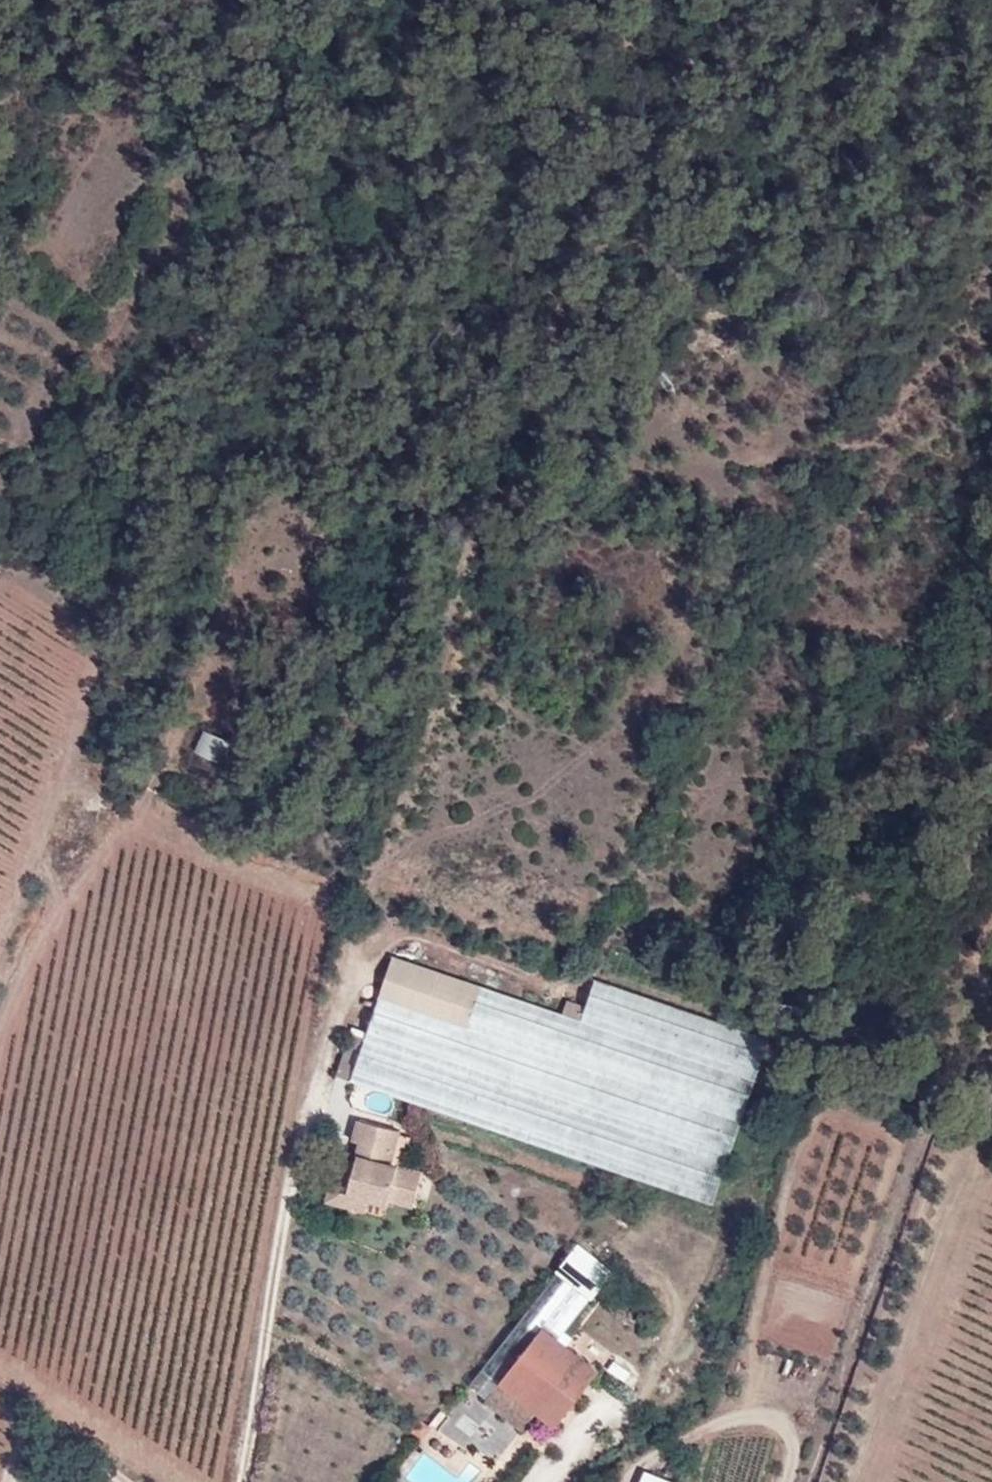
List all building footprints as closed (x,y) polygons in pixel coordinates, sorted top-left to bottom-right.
[(192,754),(220,765),(229,742),(201,731),(192,754)] [(719,1202),(761,1079),(395,955),(351,1079),(719,1202)] [(364,1208),(385,1213),(396,1166),(391,1165),(399,1134),(357,1124),(348,1163),(333,1160),(322,1207),(362,1216),(364,1208)] [(412,1210),(422,1174),(398,1167),(389,1204),(412,1210)] [(542,1325),(498,1382),(553,1426),(597,1370),(542,1325)] [(465,1400),(445,1431),(492,1462),(512,1430),(465,1400)] [(642,1471),(638,1481),(670,1481),(642,1471)]
